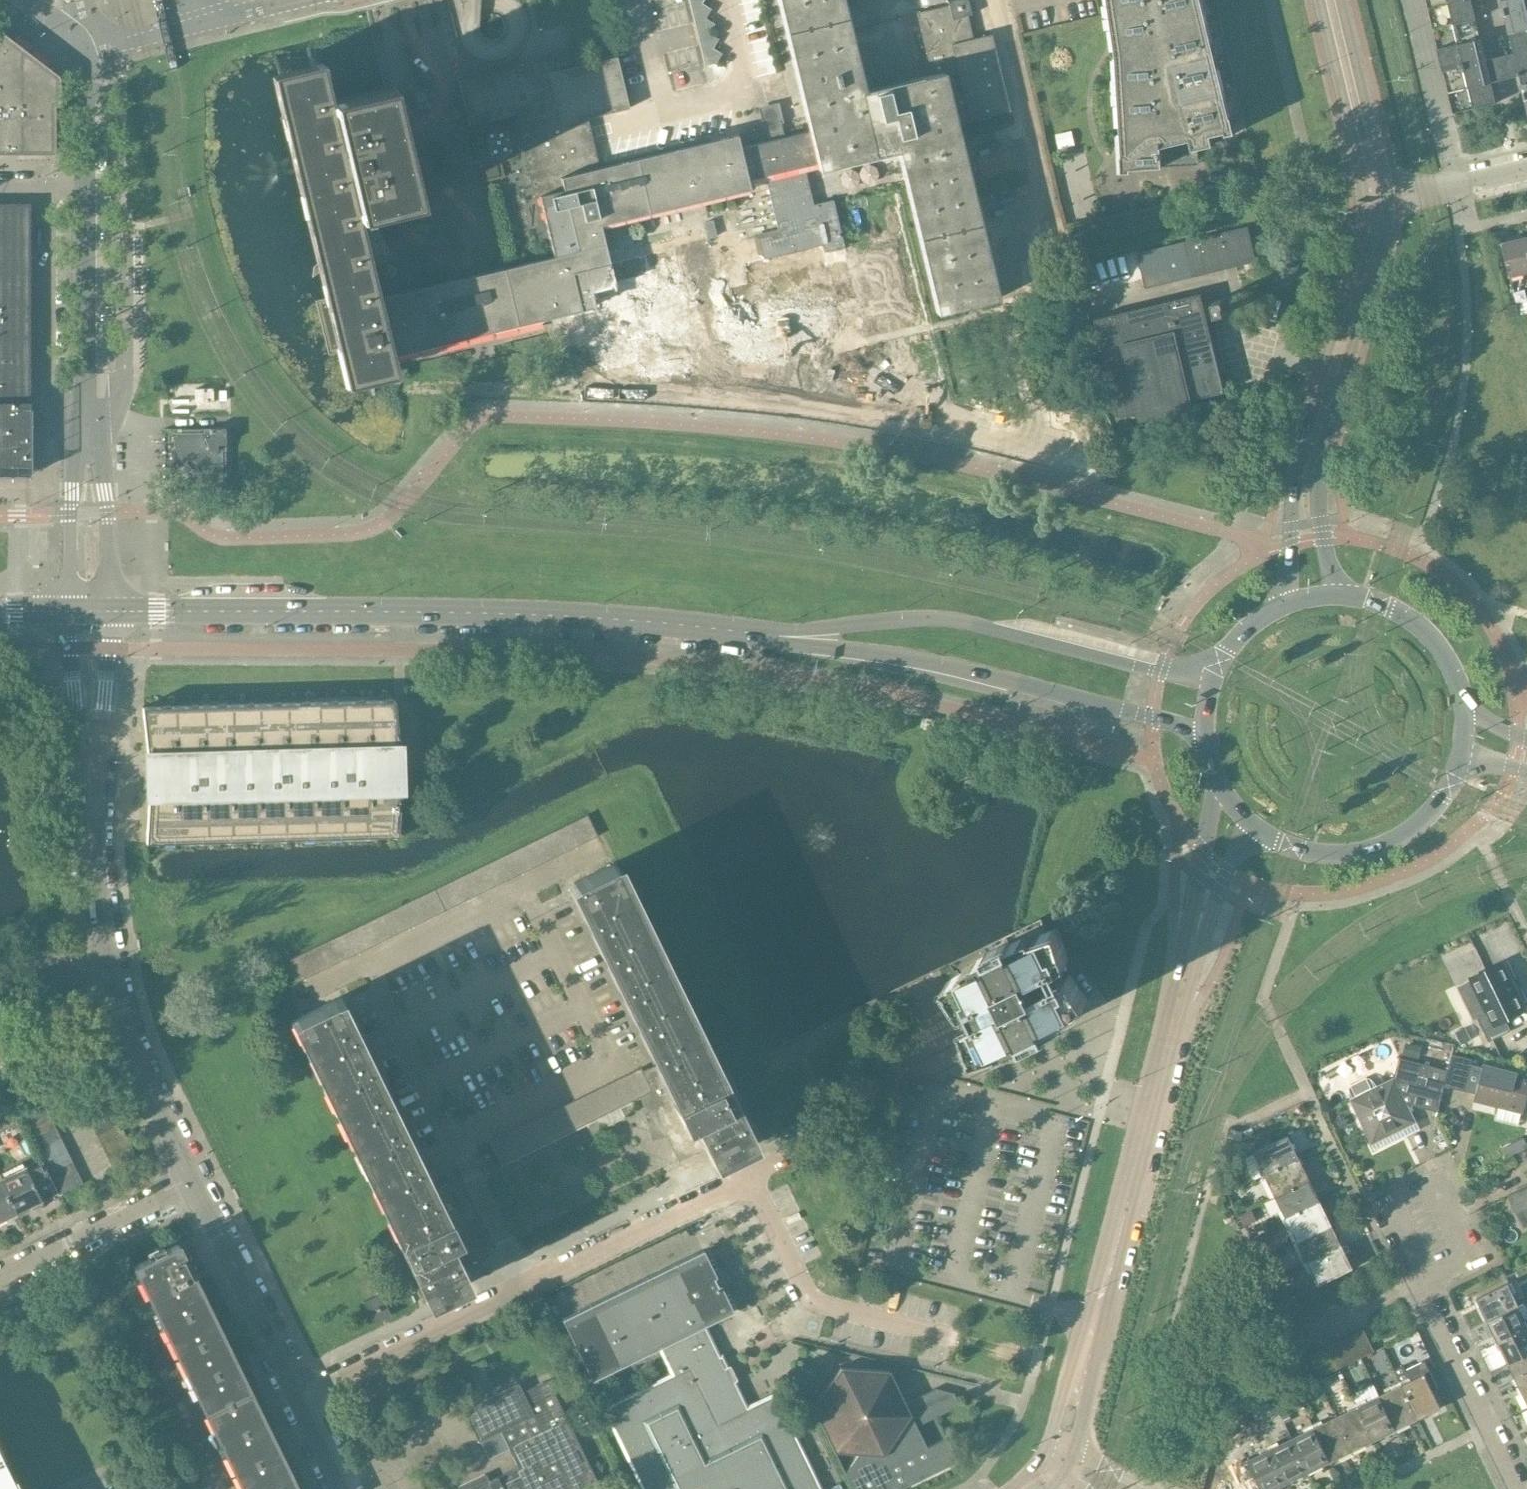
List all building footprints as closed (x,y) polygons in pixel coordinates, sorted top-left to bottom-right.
[(707,0),(689,0),(705,60),(722,56),(707,0)] [(820,163),(821,168),(818,169),(818,170),(837,165),(836,162),(875,153),(874,147),(898,142),(939,311),(935,312),(936,314),(997,299),(997,297),(993,298),(951,123),(968,119),(968,120),(1009,111),(1008,109),(990,36),(991,35),(990,34),(964,40),(958,17),(971,15),(967,0),(950,0),(946,1),(947,5),(916,12),(931,75),(919,77),(920,81),(861,95),(838,0),(781,0),(812,131),(820,163)] [(1116,53),(1118,80),(1125,79),(1126,103),(1119,104),(1123,169),(1199,164),(1197,148),(1202,147),(1213,144),(1211,135),(1227,131),(1224,119),(1230,117),(1218,67),(1211,68),(1206,45),(1212,43),(1202,0),(1108,0),(1116,53)] [(1427,9),(1448,4),(1453,24),(1475,19),(1471,0),(1425,0),(1427,9)] [(1502,0),(1503,8),(1504,15),(1505,15),(1509,32),(1526,28),(1526,0),(1503,0),(1502,0)] [(1458,44),(1437,49),(1447,93),(1468,88),(1473,109),(1496,103),(1475,19),(1453,24),(1458,44)] [(1509,32),(1514,53),(1493,58),(1498,80),(1526,74),(1526,28),(1509,32)] [(54,106),(59,106),(59,105),(59,79),(59,78),(58,76),(57,75),(52,71),(0,31),(0,154),(53,154),(54,154),(54,153),(54,106)] [(374,286),(358,217),(419,203),(418,202),(414,203),(404,163),(405,163),(396,127),(395,127),(386,87),(391,86),(391,85),(330,100),(321,62),(271,74),(324,297),(314,300),(327,354),(337,352),(345,385),(396,373),(391,355),(387,340),(377,298),(374,286)] [(589,184),(538,196),(553,256),(377,298),(387,340),(391,355),(418,349),(416,342),(464,331),(466,338),(493,331),(491,325),(539,313),(541,320),(589,308),(584,288),(613,282),(599,225),(589,184)] [(28,312),(28,204),(0,204),(0,474),(28,474),(28,312)] [(1247,226),(1137,253),(1145,288),(1146,288),(1145,284),(1254,258),(1255,262),(1256,261),(1247,226)] [(1501,243),(1509,277),(1526,272),(1526,245),(1525,238),(1501,243)] [(1097,291),(1089,258),(1081,260),(1089,292),(1097,291)] [(865,259),(744,289),(712,297),(708,280),(618,301),(638,381),(756,352),(760,369),(884,339),(865,259)] [(1079,295),(1088,293),(1082,270),(1073,272),(1079,295)] [(1091,301),(1138,289),(1136,282),(1089,294),(1091,301)] [(1137,413),(1139,421),(1194,408),(1192,400),(1224,392),(1200,294),(1094,319),(1118,418),(1137,413)] [(1516,304),(1508,306),(1511,318),(1519,316),(1516,304)] [(212,388),(194,388),(194,401),(212,401),(212,388)] [(225,440),(225,431),(225,428),(180,429),(180,433),(181,442),(184,451),(189,458),(196,464),(203,469),(212,472),(220,473),(225,473),(225,440)] [(233,840),(261,839),(397,835),(400,782),(391,783),(391,773),(364,774),(363,791),(336,789),(336,791),(308,790),(308,792),(280,791),(280,793),(252,791),(252,794),(224,792),(224,794),(197,793),(197,795),(164,793),(163,755),(195,751),(196,753),(223,750),(223,752),(251,749),(251,752),(278,748),(279,751),(307,748),(307,750),(334,747),(335,749),(362,746),(362,748),(390,745),(390,751),(389,751),(389,752),(399,752),(393,699),(141,707),(147,755),(154,755),(154,759),(151,759),(150,759),(148,760),(147,761),(146,762),(145,763),(145,764),(145,765),(145,766),(145,767),(146,768),(146,769),(147,770),(148,771),(149,771),(150,771),(154,772),(155,794),(148,794),(145,842),(233,840)] [(924,718),(923,719),(922,726),(933,729),(935,720),(924,718)] [(587,814),(575,820),(585,842),(597,836),(587,814)] [(575,820),(564,825),(574,847),(585,842),(575,820)] [(564,825),(553,831),(564,852),(574,847),(564,825)] [(553,831),(542,836),(552,858),(564,852),(553,831)] [(542,836),(531,841),(542,863),(552,858),(542,836)] [(531,841),(521,846),(532,868),(542,863),(531,841)] [(521,846),(510,851),(521,873),(532,868),(521,846)] [(717,1082),(659,963),(611,864),(573,883),(660,1062),(642,1071),(652,1090),(642,1095),(653,1137),(671,1132),(680,1150),(674,1153),(678,1161),(704,1149),(712,1165),(713,1164),(711,1158),(750,1139),(753,1145),(754,1144),(723,1080),(717,1082)] [(457,878),(446,883),(456,904),(467,899),(457,878)] [(446,883),(434,888),(445,910),(456,904),(446,883)] [(434,888),(423,894),(434,915),(445,910),(434,888)] [(1041,918),(1016,930),(949,963),(957,975),(947,982),(965,1010),(973,1006),(978,1018),(966,1024),(976,1055),(1002,1047),(1005,1053),(1019,1046),(1015,1038),(1023,1034),(1019,1027),(1029,1022),(1040,1018),(1043,1024),(1051,1020),(1054,1028),(1069,1022),(1066,1016),(1088,1001),(1070,973),(1062,977),(1056,965),(1069,959),(1058,928),(1046,932),(1041,918)] [(370,920),(359,925),(370,947),(380,941),(370,920)] [(359,925),(348,930),(358,952),(370,947),(359,925)] [(348,930),(338,935),(348,957),(358,952),(348,930)] [(338,935),(326,941),(337,963),(348,957),(338,935)] [(326,941),(316,946),(326,968),(337,963),(326,941)] [(316,946),(304,952),(315,973),(326,968),(316,946)] [(304,952),(294,957),(304,978),(315,973),(304,952)] [(294,957),(282,962),(293,984),(304,978),(294,957)] [(281,990),(293,984),(282,962),(271,968),(281,990)] [(1502,962),(1470,978),(1487,1013),(1477,1017),(1489,1041),(1511,1031),(1505,1019),(1525,1010),(1502,962)] [(428,1193),(382,1098),(333,999),(295,1018),(402,1236),(396,1239),(427,1304),(429,1303),(426,1297),(465,1278),(468,1284),(469,1283),(461,1267),(487,1254),(483,1246),(478,1248),(464,1219),(472,1215),(456,1182),(447,1186),(446,1184),(428,1193)] [(1407,1040),(1403,1055),(1419,1059),(1423,1043),(1407,1040)] [(1470,1064),(1472,1059),(1451,1054),(1447,1071),(1444,1084),(1464,1089),(1476,1092),(1474,1099),(1486,1102),(1486,1104),(1498,1107),(1498,1105),(1507,1108),(1507,1110),(1514,1112),(1515,1110),(1524,1112),(1526,1098),(1526,1078),(1517,1076),(1518,1072),(1483,1063),(1482,1067),(1470,1064)] [(1399,1058),(1394,1078),(1381,1085),(1381,1084),(1376,1086),(1373,1082),(1369,1079),(1365,1078),(1350,1085),(1348,1089),(1349,1094),(1350,1098),(1370,1139),(1400,1124),(1403,1129),(1416,1123),(1407,1105),(1409,1104),(1408,1104),(1409,1104),(1437,1111),(1444,1084),(1447,1071),(1399,1058)] [(640,1067),(629,1073),(641,1096),(642,1095),(652,1090),(642,1071),(640,1067)] [(629,1073),(618,1078),(629,1102),(641,1096),(629,1073)] [(606,1084),(616,1104),(618,1107),(629,1102),(618,1078),(606,1084)] [(606,1084),(596,1089),(605,1109),(616,1104),(606,1084)] [(596,1089),(585,1094),(595,1114),(605,1109),(596,1089)] [(585,1094),(574,1099),(586,1123),(597,1118),(595,1114),(585,1094)] [(574,1099),(563,1105),(573,1125),(575,1128),(586,1123),(574,1099)] [(563,1105),(553,1110),(563,1130),(573,1125),(563,1105)] [(44,1106),(21,1117),(26,1128),(50,1117),(44,1106)] [(553,1110),(543,1115),(554,1138),(565,1133),(563,1130),(553,1110)] [(114,1113),(91,1124),(96,1135),(119,1123),(114,1113)] [(531,1120),(541,1140),(543,1144),(554,1138),(543,1115),(531,1120)] [(50,1117),(26,1128),(32,1140),(55,1128),(50,1117)] [(541,1140),(531,1120),(521,1125),(531,1145),(541,1140)] [(119,1123),(96,1135),(102,1146),(125,1134),(119,1123)] [(532,1149),(531,1145),(521,1125),(510,1131),(521,1154),(532,1149)] [(55,1128),(32,1140),(37,1150),(60,1139),(55,1128)] [(510,1131),(499,1136),(511,1159),(521,1154),(510,1131)] [(125,1134),(102,1146),(107,1157),(130,1145),(125,1134)] [(1288,1135),(1254,1152),(1265,1175),(1299,1158),(1288,1135)] [(499,1136),(488,1142),(499,1165),(511,1159),(499,1136)] [(60,1139),(37,1150),(42,1161),(66,1149),(60,1139)] [(130,1145),(107,1157),(112,1168),(136,1156),(130,1145)] [(66,1149),(42,1161),(48,1172),(71,1161),(66,1149)] [(1299,1158),(1265,1175),(1276,1197),(1310,1181),(1299,1158)] [(0,1179),(0,1181),(16,1213),(57,1192),(41,1159),(25,1167),(25,1166),(0,1179)] [(71,1161),(48,1172),(53,1183),(76,1171),(71,1161)] [(76,1171),(53,1183),(58,1194),(82,1183),(76,1171)] [(16,1213),(0,1181),(0,1220),(16,1213)] [(1310,1181),(1276,1197),(1286,1219),(1321,1202),(1310,1181)] [(1508,1195),(1524,1227),(1526,1225),(1526,1186),(1508,1195)] [(1321,1202),(1286,1219),(1297,1241),(1331,1224),(1321,1202)] [(1331,1224),(1297,1241),(1307,1262),(1342,1246),(1331,1224)] [(193,1273),(203,1268),(194,1250),(184,1255),(178,1243),(133,1265),(242,1488),(298,1488),(193,1273)] [(1342,1246),(1307,1262),(1318,1285),(1326,1281),(1337,1276),(1353,1268),(1342,1246)] [(561,1319),(591,1380),(661,1346),(674,1371),(676,1375),(607,1409),(646,1488),(817,1488),(773,1397),(745,1411),(731,1383),(726,1385),(721,1375),(724,1374),(701,1327),(732,1311),(719,1285),(717,1286),(713,1278),(715,1277),(702,1250),(561,1319)] [(1337,1276),(1326,1281),(1336,1303),(1348,1297),(1337,1276)] [(1326,1281),(1318,1285),(1314,1287),(1325,1308),(1336,1303),(1326,1281)] [(1508,1283),(1476,1298),(1487,1321),(1518,1306),(1508,1283)] [(1314,1287),(1303,1292),(1313,1314),(1325,1308),(1314,1287)] [(1303,1292),(1292,1298),(1303,1319),(1313,1314),(1303,1292)] [(380,1293),(363,1301),(373,1323),(390,1315),(380,1293)] [(1303,1319),(1292,1298),(1283,1302),(1293,1324),(1303,1319)] [(1314,1380),(1277,1304),(1262,1311),(1300,1387),(1314,1380)] [(1487,1321),(1498,1342),(1526,1328),(1526,1323),(1518,1306),(1487,1321)] [(1498,1342),(1508,1364),(1526,1355),(1526,1328),(1498,1342)] [(1364,1330),(1352,1335),(1362,1357),(1374,1351),(1364,1330)] [(1352,1335),(1341,1341),(1351,1362),(1362,1357),(1352,1335)] [(1341,1341),(1329,1346),(1340,1368),(1351,1362),(1341,1341)] [(1329,1346),(1318,1352),(1329,1373),(1340,1368),(1329,1346)] [(1329,1373),(1318,1352),(1309,1356),(1320,1378),(1329,1373)] [(1508,1364),(1519,1385),(1526,1381),(1526,1355),(1508,1364)] [(1425,1361),(1406,1370),(1404,1365),(1394,1370),(1401,1384),(1402,1385),(1418,1419),(1441,1408),(1431,1389),(1437,1386),(1425,1361)] [(888,1370),(839,1367),(812,1408),(852,1488),(900,1488),(957,1461),(945,1436),(925,1446),(915,1425),(958,1404),(953,1393),(934,1388),(904,1403),(888,1370)] [(454,1382),(458,1390),(479,1381),(475,1372),(454,1382)] [(598,1483),(547,1380),(522,1392),(518,1383),(462,1410),(478,1441),(479,1440),(500,1431),(509,1449),(517,1467),(489,1481),(485,1474),(466,1483),(454,1488),(586,1488),(598,1483)] [(1519,1385),(1526,1402),(1526,1381),(1519,1385)] [(1401,1384),(1379,1395),(1396,1429),(1418,1419),(1402,1385),(1401,1384)] [(1379,1395),(1358,1405),(1375,1440),(1396,1429),(1379,1395)] [(1358,1405),(1336,1416),(1353,1451),(1375,1440),(1358,1405)] [(1336,1416),(1314,1427),(1330,1461),(1353,1451),(1336,1416)] [(1314,1427),(1292,1438),(1309,1472),(1330,1461),(1314,1427)] [(500,1431),(479,1440),(489,1459),(509,1449),(500,1431)] [(1292,1438),(1270,1448),(1287,1483),(1309,1472),(1292,1438)] [(1247,1459),(1255,1476),(1248,1479),(1253,1488),(1274,1488),(1287,1483),(1270,1448),(1247,1459)] [(0,1453),(0,1488),(17,1488),(0,1453)]
